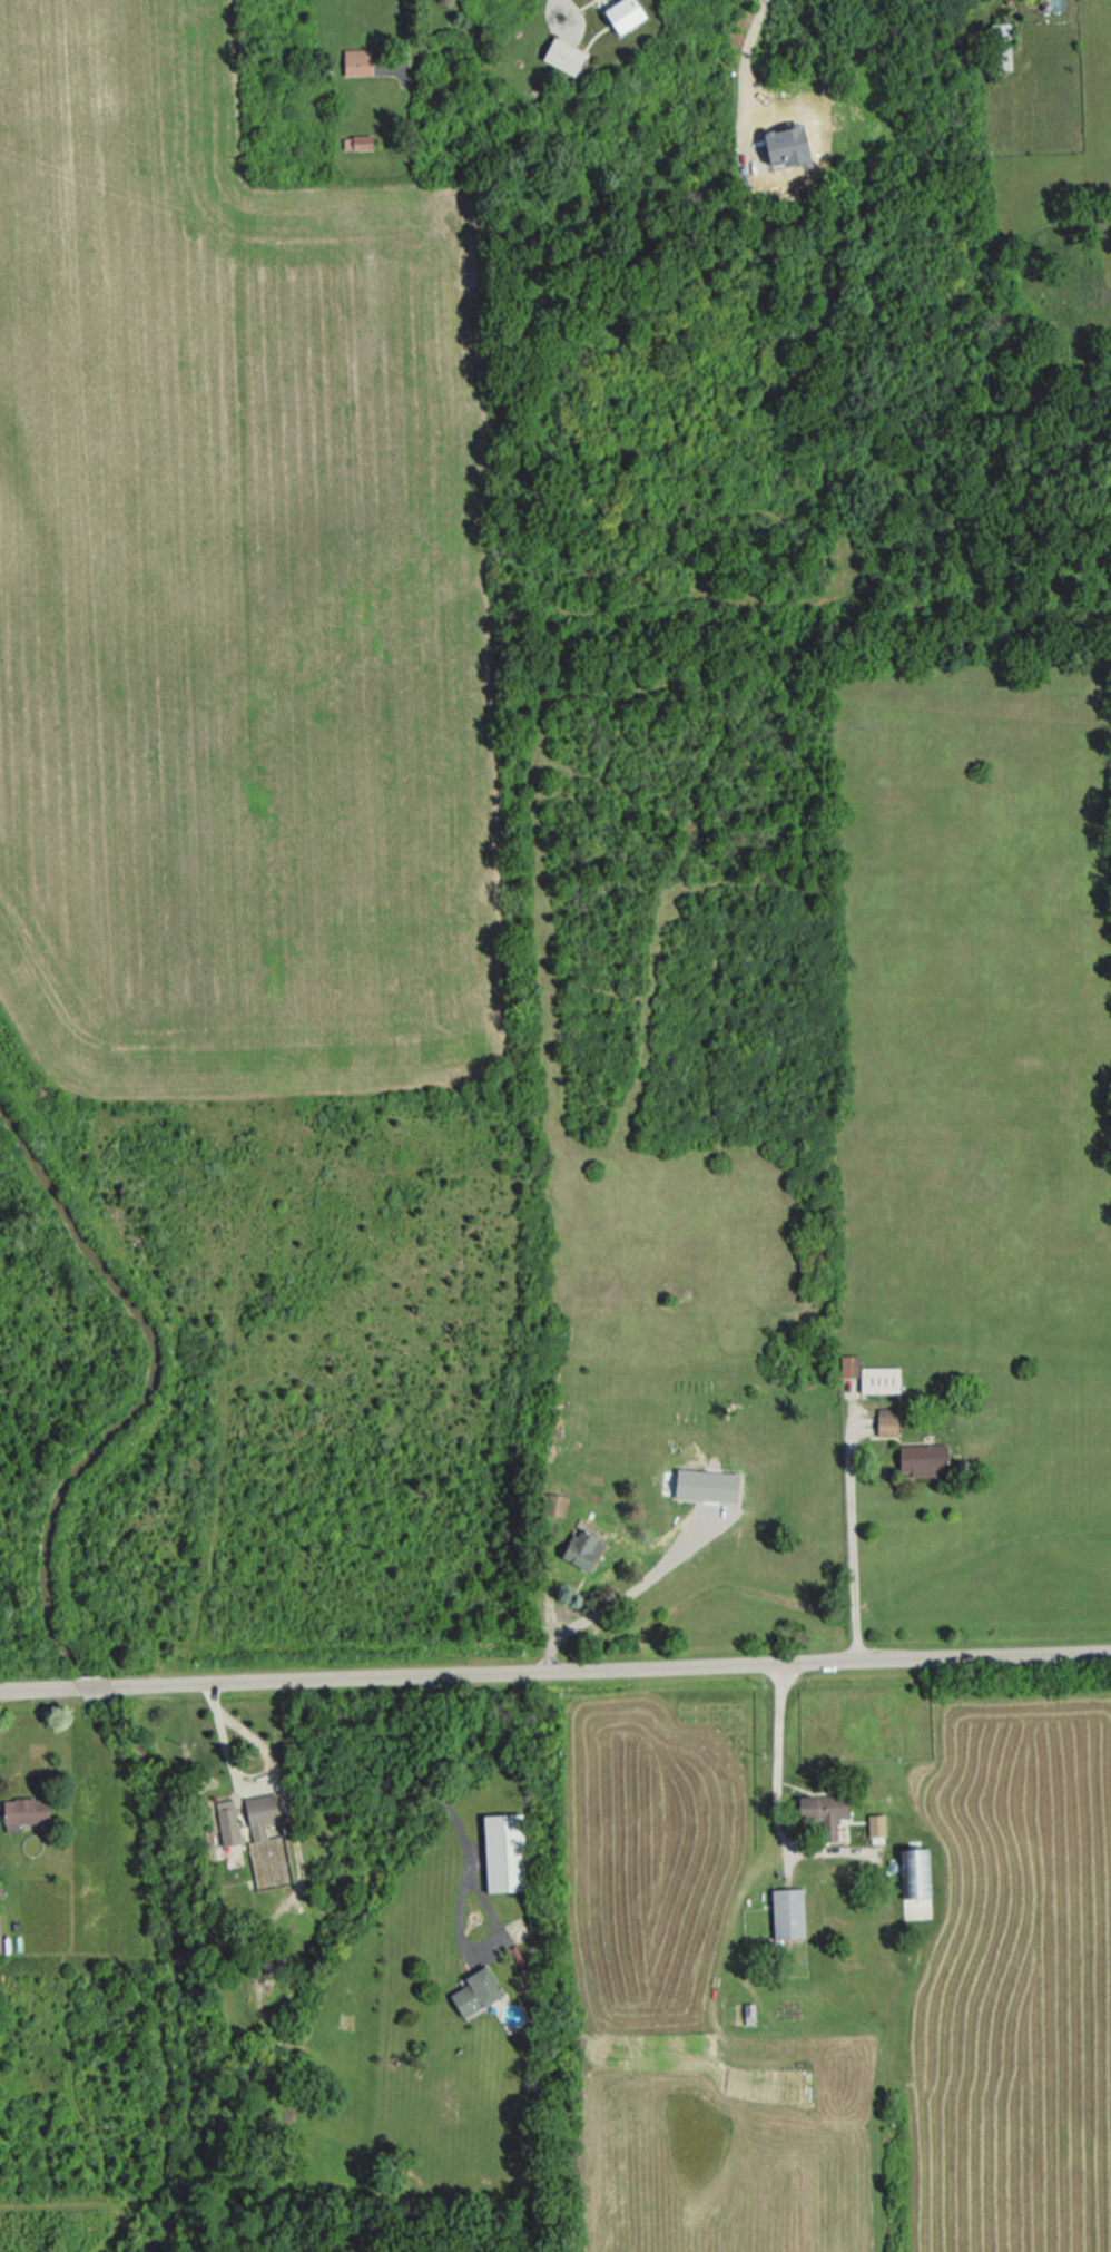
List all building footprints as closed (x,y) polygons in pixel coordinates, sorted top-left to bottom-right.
[(619,34),(646,16),(635,0),(617,0),(603,10),(619,34)] [(1011,68),(1009,22),(993,22),(994,69),(1011,68)] [(585,52),(553,36),(542,59),(574,75),(585,52)] [(343,75),(371,74),(370,48),(343,49),(343,75)] [(811,164),(803,124),(763,132),(770,169),(802,163),(803,166),(811,164)] [(372,148),(371,134),(342,136),(343,150),(372,148)] [(858,1376),(858,1355),(839,1355),(840,1376),(858,1376)] [(898,1366),(859,1367),(859,1393),(899,1392),(898,1366)] [(876,1435),(896,1435),(897,1408),(876,1407),(876,1435)] [(946,1443),(898,1444),(899,1471),(910,1471),(911,1476),(947,1475),(946,1443)] [(737,1501),(738,1471),(675,1469),(674,1498),(737,1501)] [(567,1496),(547,1492),(543,1512),(563,1516),(567,1496)] [(590,1572),(605,1540),(575,1526),(560,1557),(590,1572)] [(244,1797),(251,1841),(248,1841),(256,1888),(292,1882),(284,1835),(267,1838),(265,1824),(282,1821),(277,1792),(244,1797)] [(798,1818),(821,1819),(820,1841),(836,1841),(836,1817),(846,1817),(846,1796),(798,1796),(798,1818)] [(19,1831),(18,1822),(49,1821),(48,1797),(3,1799),(4,1831),(19,1831)] [(214,1801),(222,1846),(240,1843),(233,1798),(214,1801)] [(523,1890),(522,1813),(484,1814),(485,1891),(523,1890)] [(867,1836),(885,1835),(884,1814),(867,1814),(867,1836)] [(930,1897),(929,1848),(900,1849),(902,1898),(930,1897)] [(804,1937),(802,1888),(771,1889),(773,1938),(804,1937)] [(468,1983),(449,1994),(463,2018),(504,1993),(487,1964),(464,1978),(468,1983)]
